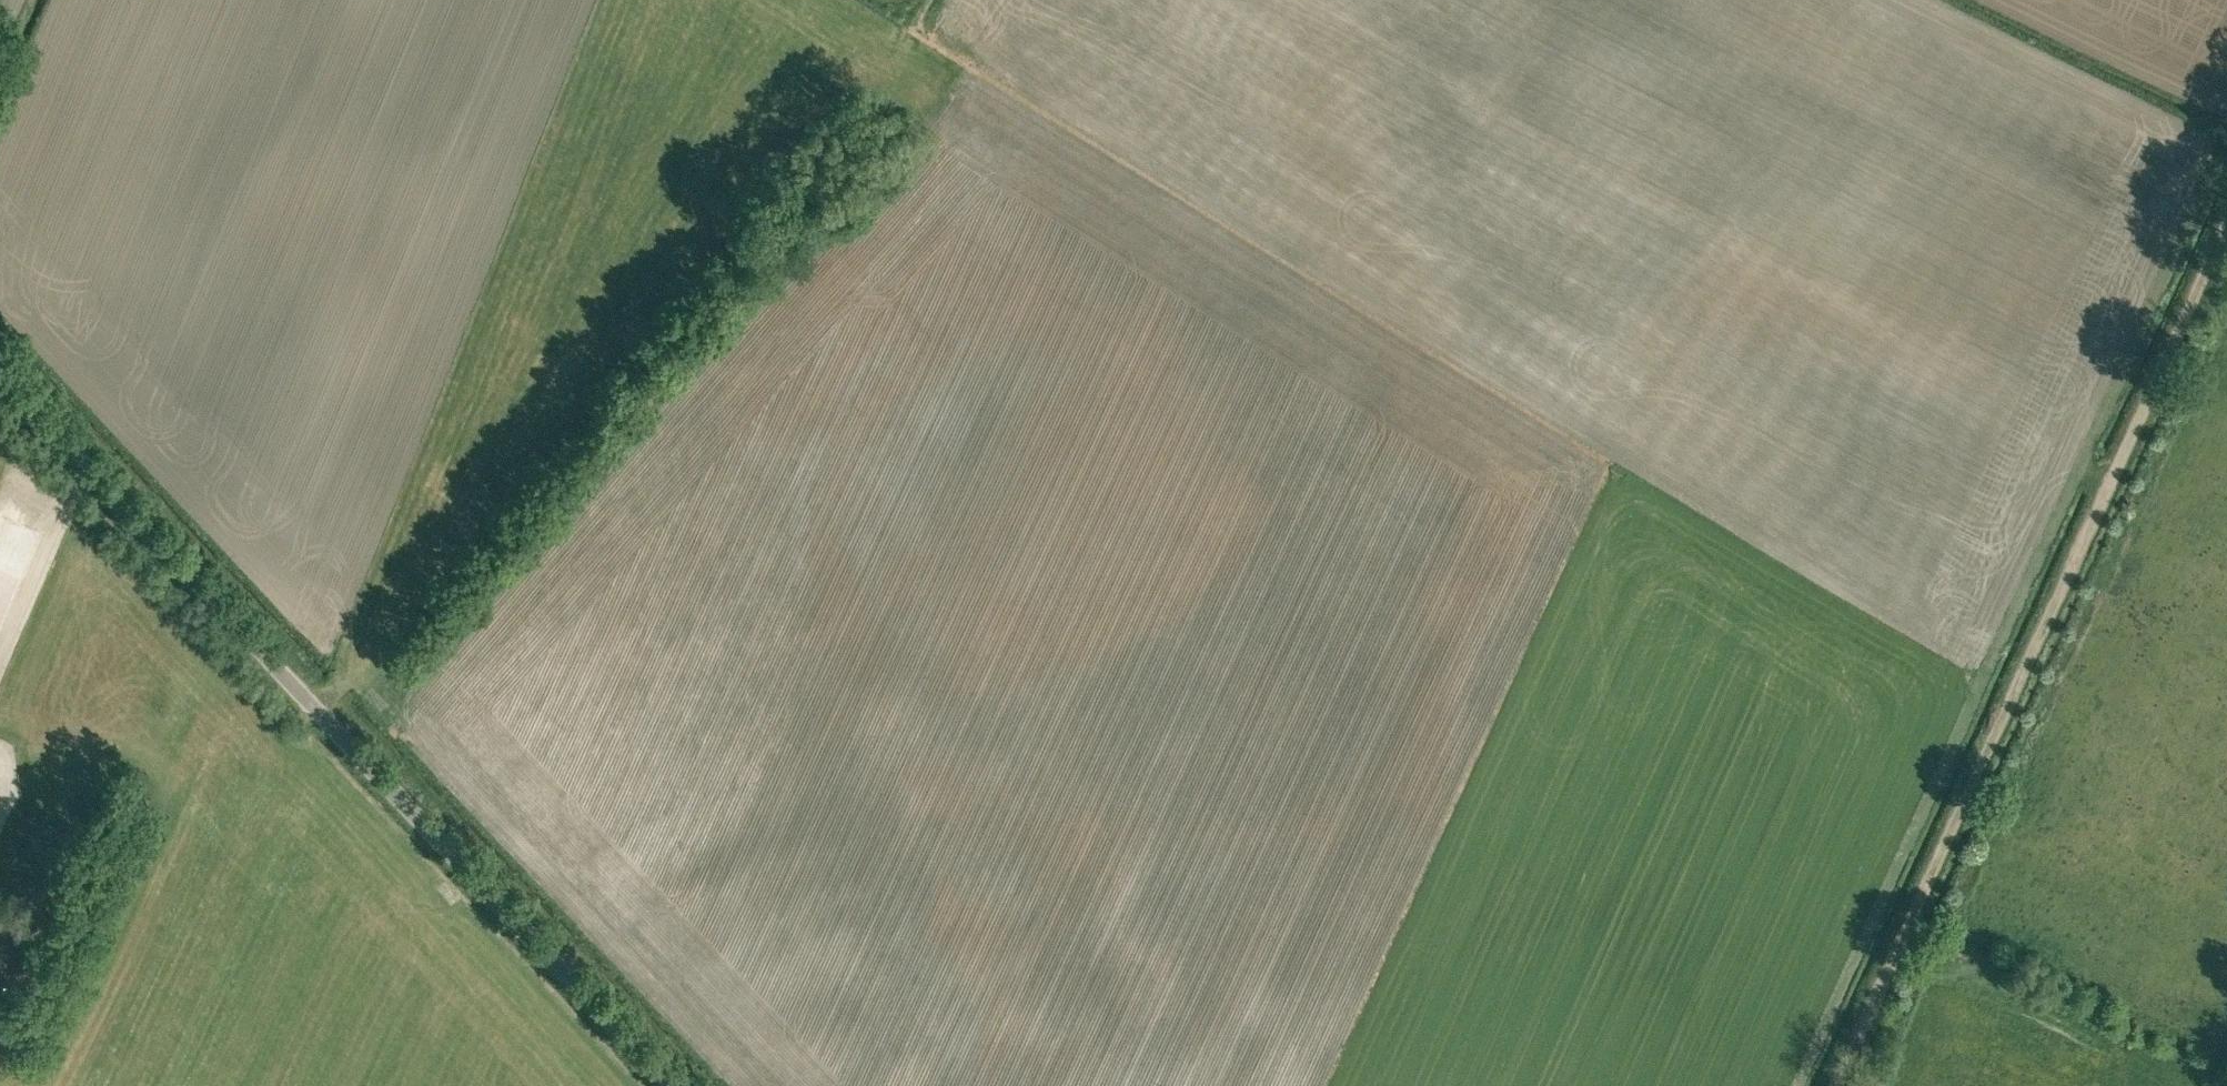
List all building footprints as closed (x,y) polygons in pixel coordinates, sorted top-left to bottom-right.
[(12,1001),(42,924),(0,907),(0,996),(12,1001)]
